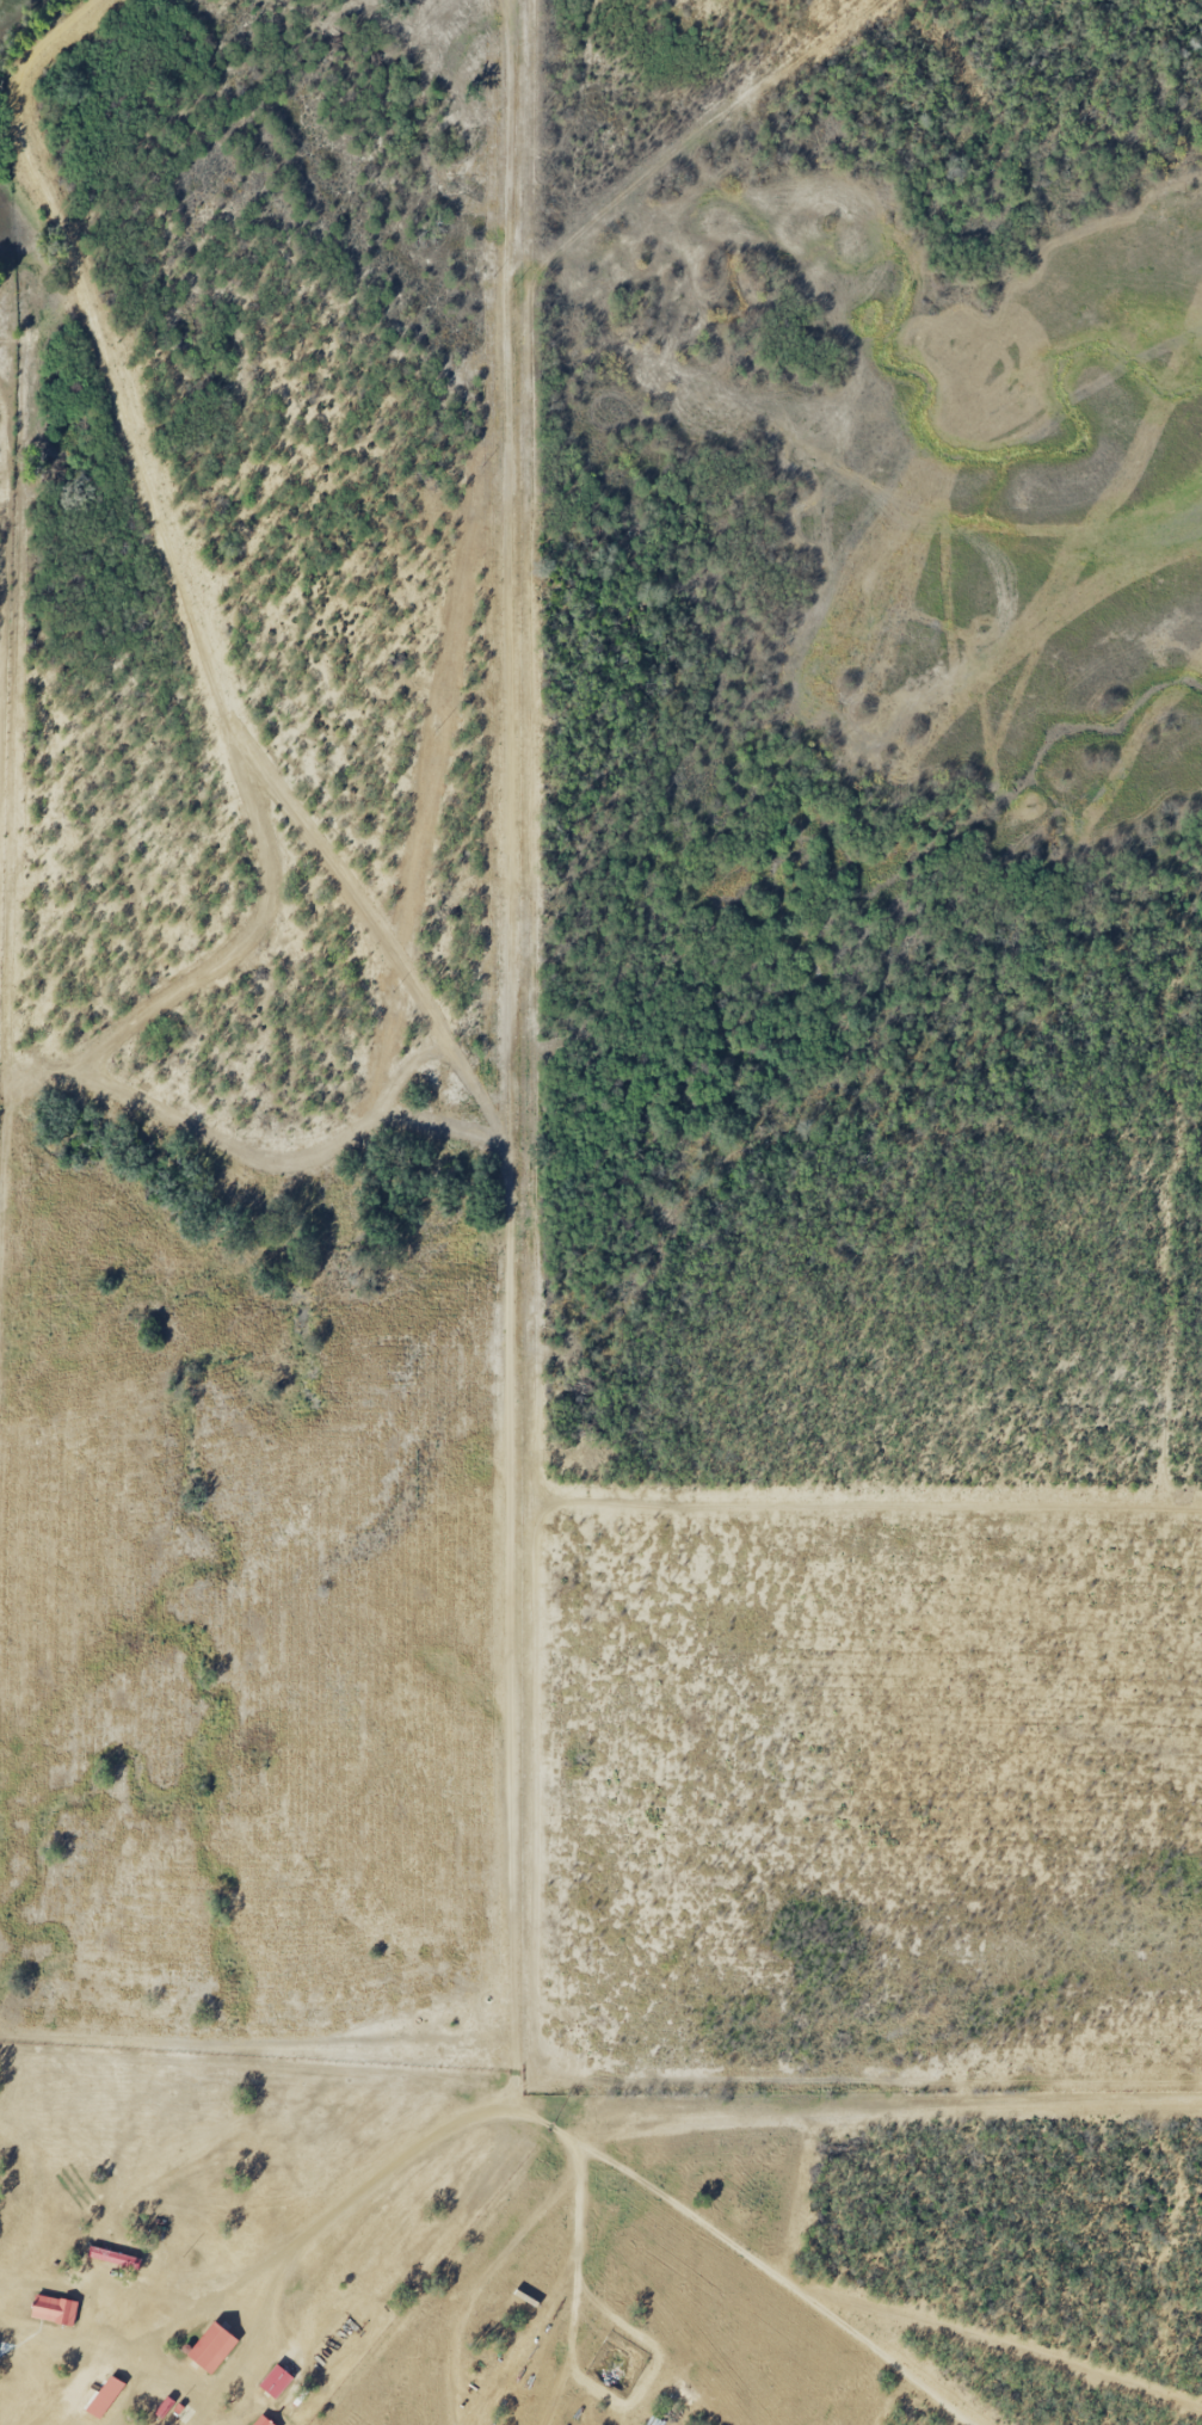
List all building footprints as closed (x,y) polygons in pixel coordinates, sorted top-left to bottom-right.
[(138,2268),(140,2256),(88,2246),(86,2258),(138,2268)] [(33,2318),(73,2323),(75,2301),(35,2296),(33,2318)] [(183,2351),(208,2374),(238,2343),(213,2319),(183,2351)] [(274,2399),(293,2378),(276,2363),(258,2385),(274,2399)] [(100,2390),(101,2399),(110,2398),(109,2389),(100,2390)] [(260,2413),(250,2424),(275,2424),(260,2413)]
